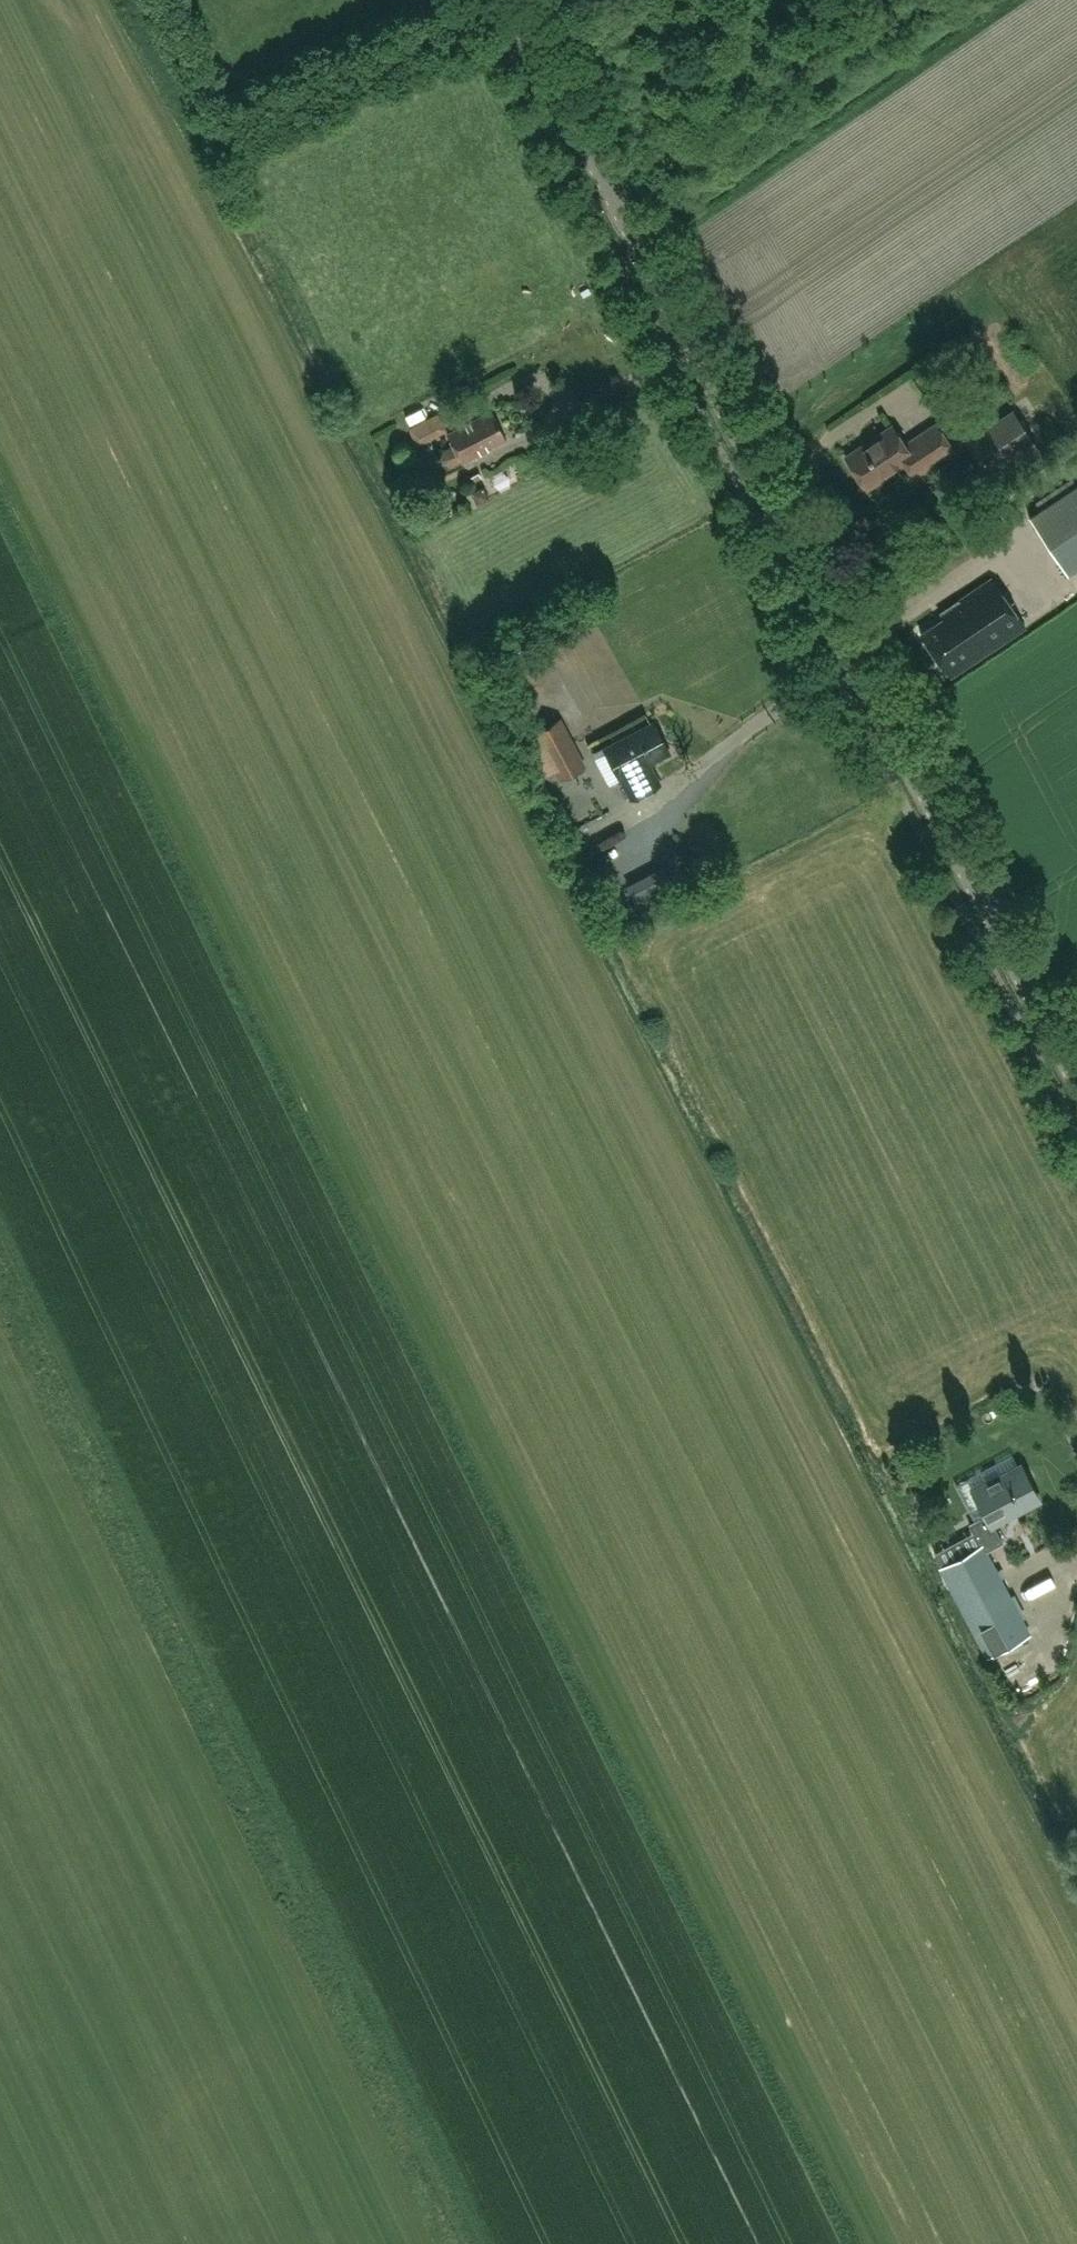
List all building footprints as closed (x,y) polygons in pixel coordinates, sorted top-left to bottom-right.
[(462,463),(507,440),(507,439),(506,439),(492,412),(492,411),(447,435),(453,446),(445,451),(441,459),(443,463),(452,465),(461,461),(462,463)] [(418,443),(447,430),(439,415),(411,428),(418,443)] [(1034,446),(1014,417),(970,447),(990,476),(1034,446)] [(890,427),(844,458),(865,490),(904,464),(913,477),(952,451),(934,425),(903,446),(890,427)] [(1065,571),(1076,564),(1076,480),(1027,515),(1065,571)] [(951,674),(1022,626),(991,579),(939,613),(942,618),(919,633),(951,674)] [(561,719),(538,731),(540,735),(524,743),(543,779),(559,771),(564,779),(587,766),(561,719)] [(663,782),(653,763),(673,753),(656,721),(606,746),(633,798),(663,782)] [(1028,1634),(983,1552),(1002,1541),(994,1525),(1036,1502),(1017,1466),(972,1490),(986,1516),(968,1525),(980,1546),(941,1567),(988,1655),(1028,1634)] [(1001,1665),(1012,1677),(1022,1667),(1012,1655),(1001,1665)]
